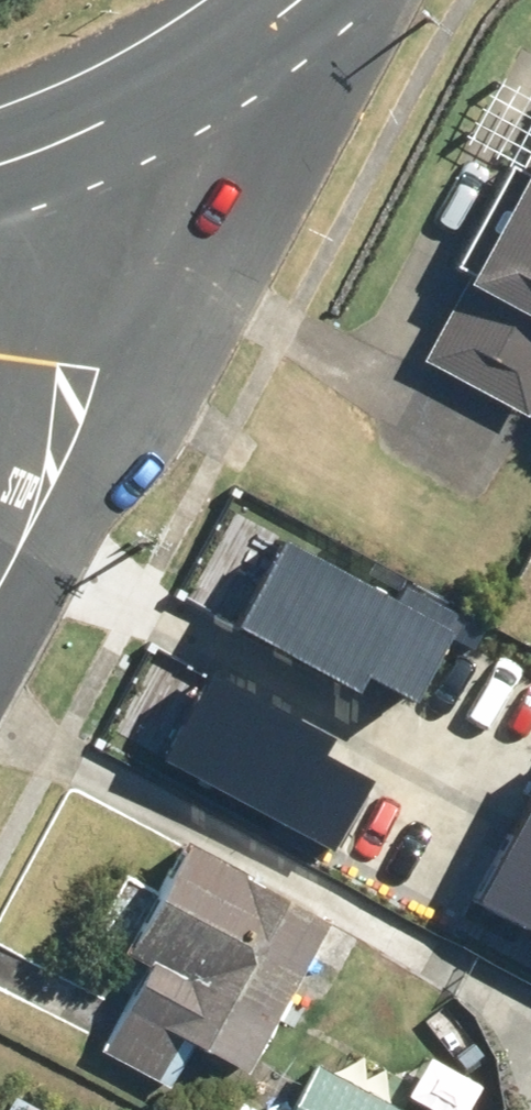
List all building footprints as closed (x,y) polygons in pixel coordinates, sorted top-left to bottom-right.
[(523,166),(529,168),(426,357),(530,414),(530,413),(530,152),(523,166)] [(438,635),(260,538),(213,623),(339,692),(347,678),(399,707),(438,635)] [(192,671),(147,758),(329,849),(366,777),(312,750),(320,735),(192,671)] [(473,889),(530,920),(530,779),(473,889)] [(250,868),(191,836),(129,950),(152,963),(106,1049),(171,1084),(196,1038),(251,1067),(333,916),(248,871),(250,868)] [(319,1062),(293,1109),(409,1109),(319,1062)]
